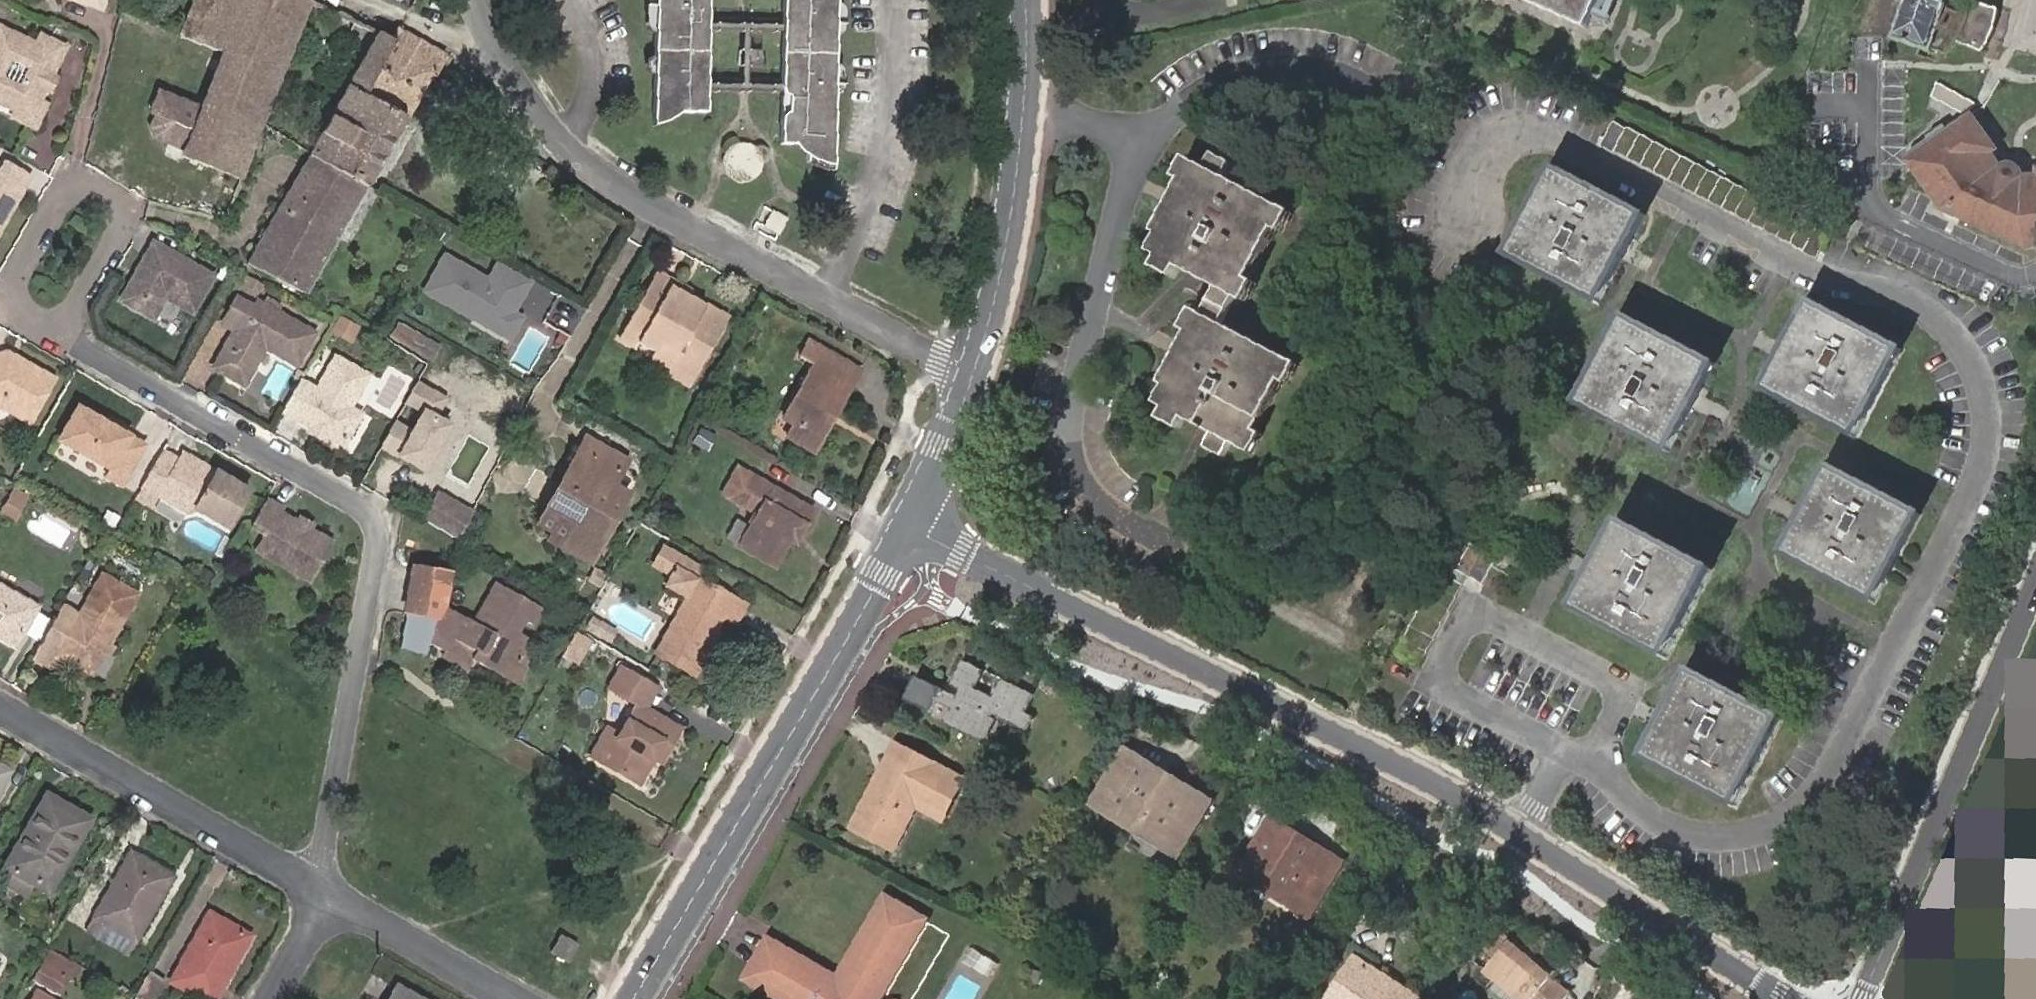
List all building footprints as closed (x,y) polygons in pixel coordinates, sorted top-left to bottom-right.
[(178,34),(244,59),(266,0),(191,0),(178,34)] [(262,123),(310,3),(304,0),(266,0),(244,59),(227,101),(262,123)] [(657,6),(657,19),(652,18),(652,31),(651,42),(651,58),(649,110),(676,111),(702,112),(703,92),(693,92),(694,84),(703,83),(704,33),(695,33),(695,24),(704,24),(705,0),(658,0),(657,6)] [(779,25),(789,25),(789,34),(779,33),(778,84),(785,85),(785,119),(777,119),(776,143),(802,143),(801,154),(829,156),(830,111),(828,111),(828,97),(829,82),(831,82),(832,64),(832,51),(829,51),(829,33),(829,20),(832,20),(833,2),(833,0),(780,0),(779,25)] [(1519,5),(1521,1),(1585,30),(1591,18),(1599,0),(1509,0),(1519,5)] [(1616,0),(1599,0),(1591,18),(1605,25),(1616,0)] [(1892,38),(1940,57),(1957,43),(1985,51),(1988,43),(1995,27),(1994,9),(1972,3),(1977,0),(1906,0),(1892,38)] [(837,4),(833,2),(832,20),(841,20),(842,17),(841,12),(840,8),(839,6),(837,4)] [(649,31),(652,31),(652,18),(657,19),(657,6),(642,5),(642,20),(643,25),(644,28),(645,30),(647,31),(649,31)] [(841,20),(832,20),(829,20),(829,33),(831,33),(833,32),(836,31),(839,28),(840,24),(841,20)] [(704,33),(704,24),(695,24),(695,33),(704,33)] [(779,25),(779,33),(789,34),(789,25),(779,25)] [(36,33),(32,42),(0,27),(0,103),(11,109),(18,112),(32,107),(35,99),(41,87),(47,89),(53,75),(49,73),(61,45),(36,33)] [(364,186),(367,187),(431,77),(432,78),(444,56),(396,28),(389,40),(375,33),(339,98),(308,153),(307,154),(323,163),(332,168),(364,186)] [(1114,44),(1112,33),(1095,37),(1095,38),(1097,47),(1114,44)] [(239,178),(262,123),(227,101),(244,59),(178,34),(148,114),(152,116),(148,128),(152,138),(182,150),(180,156),(239,178)] [(648,58),(651,58),(651,42),(648,42),(645,44),(643,46),(642,50),(643,53),(645,56),(648,58)] [(835,66),(832,64),(831,82),(841,82),(841,80),(841,77),(840,74),(839,70),(837,68),(835,66)] [(841,82),(831,82),(829,82),(828,97),(832,96),(835,94),(837,91),(840,87),(841,82)] [(703,92),(703,83),(694,84),(693,92),(703,92)] [(778,84),(777,119),(785,119),(785,85),(778,84)] [(1976,105),(1936,84),(1930,96),(1962,115),(1976,105)] [(18,112),(11,109),(9,114),(21,120),(33,125),(38,114),(43,102),(35,99),(32,107),(18,112)] [(675,115),(676,111),(649,110),(649,126),(668,122),(671,121),(674,119),(675,115)] [(2025,178),(2017,168),(2013,166),(1999,166),(1991,154),(1996,150),(1970,116),(1960,126),(1934,142),(1908,162),(1942,211),(2028,250),(2035,249),(2035,177),(2025,178)] [(1613,123),(1600,147),(1613,154),(1614,153),(1803,252),(1803,254),(1816,261),(1829,236),(1815,229),(1816,228),(1627,129),(1626,130),(1613,123)] [(751,147),(746,144),(740,143),(733,143),(728,146),(724,151),(721,156),(721,163),(722,169),(725,174),(730,178),(736,180),(742,180),(748,178),(753,174),(756,169),(758,163),(757,157),(755,151),(751,147)] [(1236,298),(1281,208),(1224,178),(1232,162),(1213,151),(1204,168),(1188,159),(1178,178),(1184,181),(1178,193),(1170,189),(1163,202),(1171,206),(1158,233),(1161,234),(1152,253),(1161,257),(1156,267),(1176,277),(1181,268),(1217,288),(1236,298)] [(309,207),(332,168),(323,163),(307,154),(285,193),(309,207)] [(828,169),(829,156),(801,154),(801,162),(805,164),(810,167),(818,169),(828,169)] [(28,176),(0,162),(0,226),(28,176)] [(332,168),(309,207),(285,193),(245,265),(304,295),(364,186),(332,168)] [(1626,231),(1634,234),(1644,216),(1552,169),(1508,255),(1598,303),(1620,262),(1605,253),(1612,239),(1620,243),(1626,231)] [(772,231),(780,215),(767,208),(759,223),(772,231)] [(1292,214),(1281,208),(1236,298),(1245,303),(1256,284),(1250,281),(1276,229),(1282,233),(1292,214)] [(1620,262),(1634,234),(1626,231),(1620,243),(1612,239),(1605,253),(1620,262)] [(188,311),(210,274),(149,241),(118,298),(150,318),(162,297),(188,311)] [(518,299),(528,281),(496,262),(486,280),(442,255),(422,291),(482,325),(500,320),(514,297),(518,299)] [(227,283),(234,271),(223,265),(216,277),(227,283)] [(668,285),(671,280),(654,271),(618,337),(634,347),(637,342),(654,353),(659,344),(673,352),(666,365),(690,378),(725,317),(686,295),(668,285)] [(252,294),(257,284),(244,277),(239,286),(252,294)] [(689,291),(671,280),(668,285),(686,295),(689,291)] [(1221,325),(1236,298),(1217,288),(1203,315),(1221,325)] [(231,341),(215,369),(241,384),(262,348),(288,361),(297,359),(312,332),(255,299),(251,305),(234,296),(220,323),(230,329),(225,338),(231,341)] [(507,339),(519,318),(510,313),(518,299),(514,297),(500,320),(482,325),(507,339)] [(1781,375),(1774,371),(1763,389),(1853,437),(1900,350),(1809,303),(1787,343),(1801,350),(1793,365),(1788,362),(1781,375)] [(1287,361),(1221,325),(1203,315),(1193,310),(1183,329),(1188,332),(1182,344),(1175,340),(1168,353),(1175,357),(1162,383),(1166,386),(1157,404),(1166,409),(1161,417),(1180,427),(1184,419),(1214,434),(1207,447),(1224,455),(1230,443),(1239,448),(1287,361)] [(333,323),(330,328),(349,338),(357,325),(339,313),(333,323)] [(1695,382),(1703,386),(1714,365),(1623,316),(1577,403),(1667,452),(1690,408),(1675,401),(1682,388),(1690,391),(1695,382)] [(425,341),(397,325),(390,337),(418,353),(425,341)] [(231,341),(225,338),(210,366),(215,369),(231,341)] [(825,407),(832,412),(848,385),(857,370),(803,338),(794,353),(811,363),(780,416),(791,422),(817,438),(827,422),(819,418),(825,407)] [(430,359),(437,347),(425,341),(418,353),(430,359)] [(1787,343),(1774,371),(1781,375),(1788,362),(1793,365),(1801,350),(1787,343)] [(7,360),(10,355),(4,351),(0,352),(0,357),(7,360)] [(26,421),(50,378),(10,355),(7,360),(0,357),(0,406),(26,421)] [(299,381),(282,412),(307,426),(309,423),(326,432),(326,434),(341,443),(358,412),(347,406),(364,374),(332,356),(314,389),(299,381)] [(1296,366),(1287,361),(1239,448),(1250,454),(1261,435),(1255,432),(1282,381),(1288,384),(1296,366)] [(690,378),(666,365),(663,371),(686,385),(690,378)] [(448,398),(418,381),(404,404),(421,413),(412,429),(396,420),(380,448),(426,475),(456,423),(439,414),(448,398)] [(1690,408),(1703,386),(1695,382),(1690,391),(1682,388),(1675,401),(1690,408)] [(74,405),(56,438),(107,468),(103,475),(118,484),(141,443),(125,435),(74,405)] [(827,422),(832,412),(825,407),(819,418),(827,422)] [(817,438),(791,422),(783,435),(809,451),(817,438)] [(306,429),(324,438),(326,434),(326,432),(309,423),(307,426),(306,429)] [(710,435),(700,428),(693,440),(704,445),(710,435)] [(592,458),(599,445),(583,436),(576,449),(592,458)] [(627,495),(609,485),(624,459),(599,445),(592,458),(576,449),(559,481),(556,479),(540,509),(570,525),(558,547),(589,564),(627,495)] [(161,448),(140,486),(156,496),(184,512),(194,509),(224,527),(245,489),(213,470),(210,475),(177,457),(161,448)] [(180,451),(177,457),(210,475),(213,470),(180,451)] [(800,524),(808,509),(754,479),(734,467),(720,492),(754,512),(736,544),(771,564),(786,536),(795,521),(800,524)] [(1798,539),(1792,534),(1782,553),(1873,603),(1919,515),(1827,467),(1806,509),(1819,516),(1810,532),(1804,529),(1798,539)] [(156,496),(140,486),(133,499),(149,509),(156,496)] [(13,490),(0,511),(11,517),(23,495),(13,490)] [(435,491),(429,501),(464,521),(470,511),(435,491)] [(277,508),(263,500),(247,528),(259,534),(250,551),(306,582),(329,542),(276,512),(277,508)] [(464,521),(429,501),(419,519),(455,538),(464,521)] [(1806,509),(1792,534),(1798,539),(1804,529),(1810,532),(1819,516),(1806,509)] [(792,539),(800,524),(795,521),(786,536),(792,539)] [(1592,592),(1585,589),(1574,610),(1665,658),(1712,571),(1621,523),(1599,564),(1612,571),(1603,587),(1597,584),(1592,592)] [(1419,666),(1467,576),(1482,584),(1491,567),(1509,576),(1519,558),(1501,549),(1496,558),(1456,537),(1395,653),(1419,666)] [(692,575),(693,575),(698,566),(661,545),(653,558),(655,567),(668,575),(664,583),(681,594),(692,575)] [(1599,564),(1585,589),(1592,592),(1597,584),(1603,587),(1612,571),(1599,564)] [(422,639),(441,605),(440,604),(445,572),(410,566),(397,646),(413,649),(419,637),(422,639)] [(677,606),(712,625),(718,614),(729,620),(739,602),(693,575),(692,575),(681,594),(679,598),(681,599),(677,606)] [(52,624),(32,660),(50,670),(59,655),(92,674),(102,655),(108,645),(108,644),(135,594),(102,576),(79,618),(74,627),(56,618),(52,624)] [(512,668),(528,639),(516,632),(523,621),(529,625),(538,608),(494,582),(471,622),(441,605),(422,639),(441,650),(439,655),(463,668),(468,660),(473,651),(479,655),(474,663),(493,673),(512,668)] [(35,607),(0,587),(0,639),(13,647),(35,607)] [(704,639),(712,625),(677,606),(652,651),(688,672),(706,640),(704,639)] [(79,618),(61,608),(56,618),(74,627),(79,618)] [(611,629),(589,617),(583,627),(605,639),(611,629)] [(521,668),(528,639),(512,668),(493,673),(515,686),(521,668)] [(108,645),(102,655),(108,657),(115,647),(108,644),(108,645)] [(473,651),(468,660),(474,663),(479,655),(473,651)] [(949,710),(943,722),(984,743),(995,720),(990,717),(991,714),(1025,731),(1032,716),(1024,713),(1032,696),(1001,680),(992,697),(973,687),(982,671),(963,661),(950,686),(959,690),(955,697),(917,678),(905,701),(930,713),(935,703),(949,710)] [(655,745),(663,749),(676,726),(641,706),(651,687),(614,665),(602,686),(629,701),(611,732),(596,759),(634,781),(649,755),(655,745)] [(1658,745),(1652,742),(1644,758),(1735,807),(1780,719),(1690,672),(1666,716),(1677,721),(1669,735),(1665,733),(1658,745)] [(1100,721),(1106,710),(1094,703),(1087,714),(1100,721)] [(1666,716),(1652,742),(1658,745),(1665,733),(1669,735),(1677,721),(1666,716)] [(596,759),(611,732),(601,725),(585,753),(596,759)] [(657,759),(663,749),(655,745),(649,755),(657,759)] [(894,745),(872,788),(882,794),(896,770),(912,778),(922,759),(894,745)] [(1164,789),(1171,777),(1124,748),(1089,805),(1139,836),(1144,828),(1182,852),(1205,814),(1164,789)] [(882,794),(872,788),(850,828),(894,851),(916,809),(942,822),(964,780),(922,759),(912,778),(896,770),(882,794)] [(9,772),(0,767),(0,788),(9,772)] [(1212,803),(1171,777),(1164,789),(1205,814),(1212,803)] [(48,892),(89,820),(48,796),(6,869),(11,872),(4,886),(24,898),(33,884),(48,892)] [(1314,887),(1332,857),(1270,818),(1236,874),(1254,885),(1263,871),(1310,901),(1318,889),(1314,887)] [(1144,828),(1139,836),(1177,859),(1182,852),(1144,828)] [(128,952),(171,877),(132,854),(88,930),(128,952)] [(1344,864),(1332,857),(1314,887),(1318,889),(1310,901),(1263,871),(1254,885),(1309,920),(1344,864)] [(922,921),(883,898),(835,979),(767,940),(744,979),(780,998),(877,998),(922,921)] [(249,936),(209,915),(181,967),(172,984),(200,998),(216,998),(221,988),(249,936)] [(567,962),(576,946),(560,936),(550,953),(567,962)] [(1536,957),(1512,937),(1486,970),(1497,979),(1489,987),(1503,998),(1564,998),(1569,994),(1551,978),(1555,974),(1543,964),(1540,967),(1532,961),(1536,957)] [(73,966),(47,951),(32,978),(55,991),(65,975),(68,977),(73,966)] [(1355,953),(1331,991),(1336,994),(1333,998),(1415,998),(1417,995),(1355,953)] [(1543,964),(1536,957),(1532,961),(1540,967),(1543,964)] [(140,998),(154,998),(163,983),(147,974),(135,996),(140,998)] [(397,987),(390,998),(419,998),(397,987)] [(28,998),(51,998),(33,989),(28,998)] [(1331,991),(1326,998),(1333,998),(1336,994),(1331,991)]
